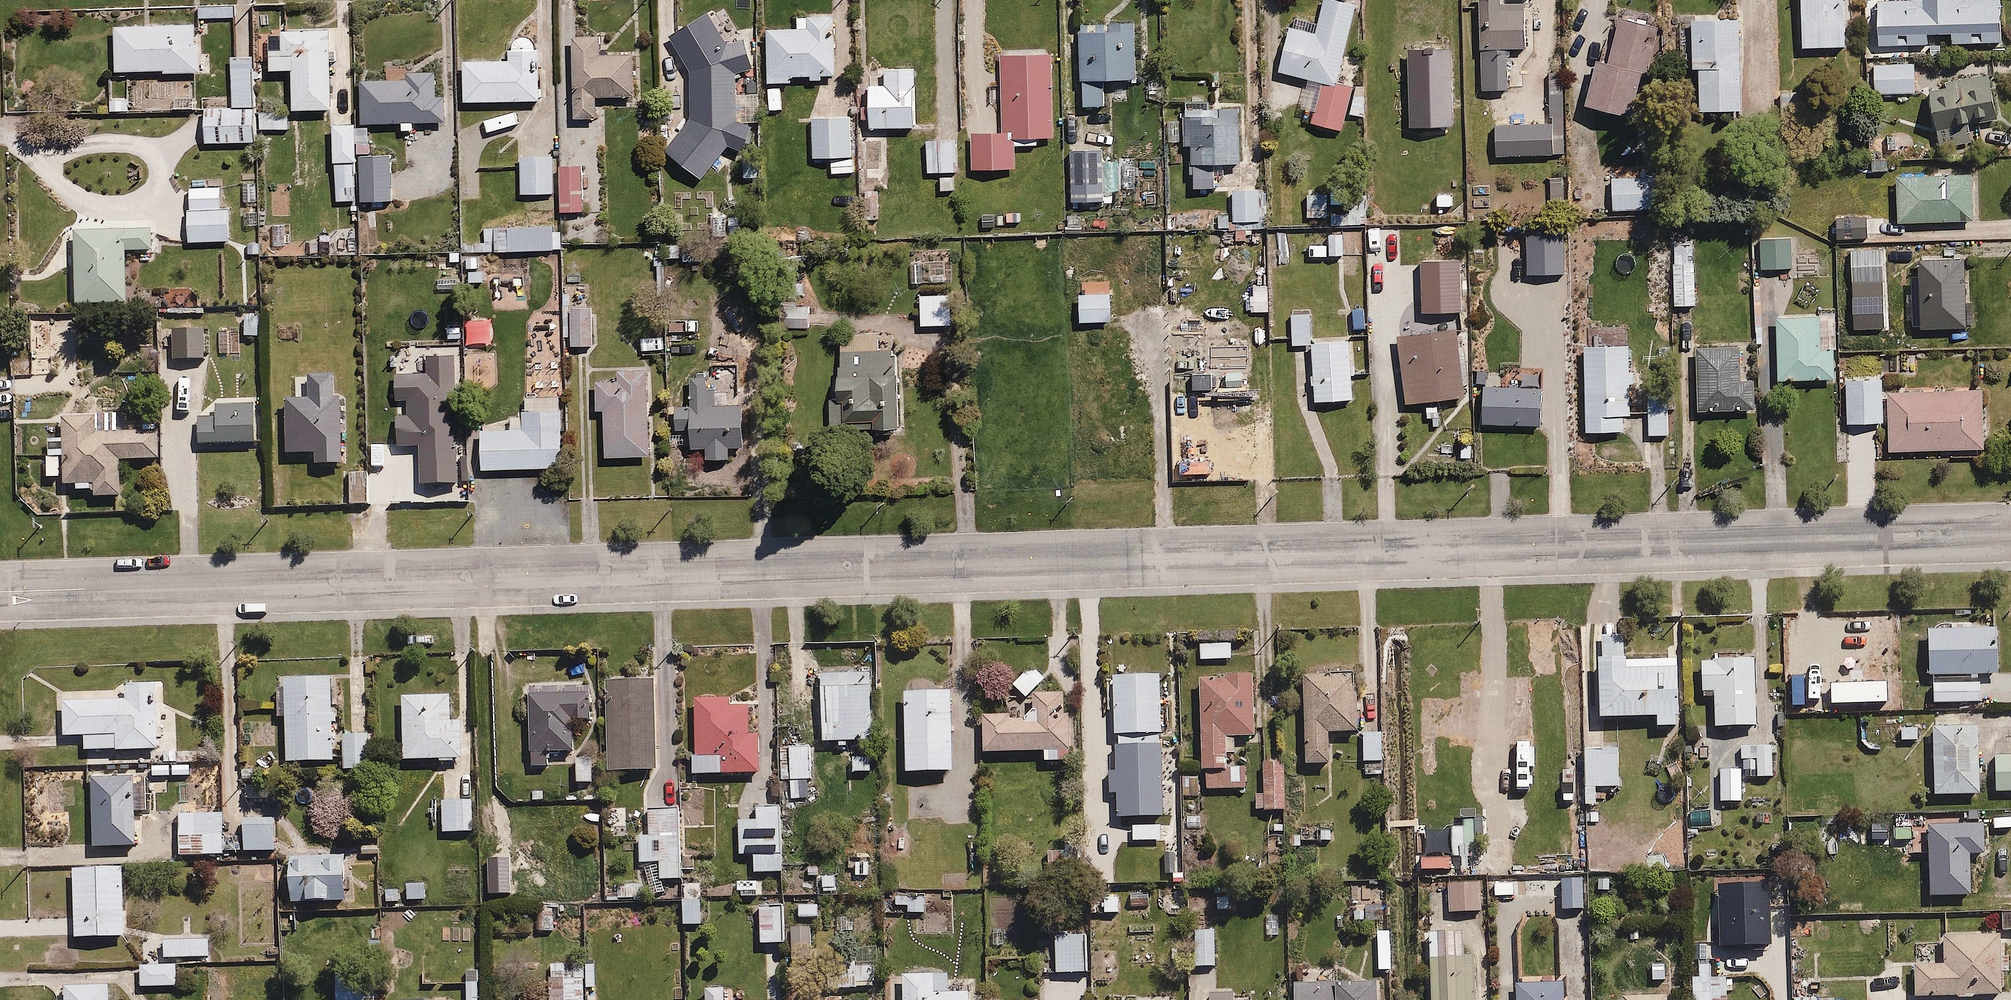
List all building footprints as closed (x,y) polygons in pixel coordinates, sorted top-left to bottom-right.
[(1357,7),(1326,0),(1325,0),(1317,33),(1291,27),(1281,72),(1321,81),(1311,123),(1346,131),(1357,85),(1339,81),(1357,7)] [(1510,89),(1510,49),(1532,49),(1532,4),(1499,4),(1499,0),(1484,0),(1484,89),(1510,89)] [(1800,49),(1850,49),(1850,0),(1800,0),(1800,49)] [(1880,45),(1931,44),(1930,34),(1953,34),(1953,44),(2003,43),(2002,0),(1879,0),(1880,45)] [(198,6),(198,18),(234,17),(234,5),(198,6)] [(1669,24),(1626,8),(1589,104),(1632,120),(1669,24)] [(693,121),(665,148),(703,180),(732,145),(745,151),(756,126),(741,122),(739,70),(755,66),(747,41),(732,47),(710,12),(686,30),(673,30),(673,44),(693,66),(693,121)] [(799,26),(770,27),(771,82),(795,81),(795,76),(811,76),(811,81),(824,81),(824,75),(840,75),(839,14),(799,15),(799,26)] [(1743,15),(1696,16),(1698,112),(1746,111),(1743,15)] [(195,24),(118,27),(119,71),(166,69),(166,73),(202,71),(200,45),(196,45),(195,24)] [(1139,24),(1084,25),(1085,108),(1107,108),(1107,79),(1140,79),(1139,24)] [(273,60),(273,69),(295,69),(296,109),(335,108),(333,29),(272,30),(272,35),(258,35),(259,60),(273,60)] [(512,56),(513,58),(542,57),(543,50),(540,41),(534,37),(527,35),(520,37),(515,41),(512,48),(512,56)] [(596,37),(576,38),(578,118),(599,118),(599,96),(637,95),(636,58),(596,59),(596,37)] [(1055,50),(1003,52),(1005,133),(973,134),(974,169),(1019,167),(1018,147),(1040,146),(1040,139),(1058,138),(1055,50)] [(235,107),(207,108),(208,142),(258,140),(254,56),(233,57),(235,107)] [(513,58),(465,60),(467,103),(544,99),(542,57),(513,58)] [(1919,60),(1874,60),(1874,96),(1919,95),(1919,60)] [(368,121),(402,121),(402,130),(417,129),(417,123),(447,122),(446,94),(437,94),(437,71),(408,71),(408,64),(387,63),(388,80),(366,81),(366,95),(357,96),(357,114),(368,114),(368,121)] [(918,68),(879,69),(880,83),(870,84),(870,129),(919,129),(918,68)] [(1993,72),(1928,84),(1937,131),(2002,119),(1993,72)] [(1211,101),(1185,102),(1186,147),(1193,147),(1194,187),(1220,187),(1220,164),(1244,164),(1243,116),(1220,116),(1220,108),(1211,108),(1211,101)] [(852,115),(814,116),(816,159),(853,158),(852,115)] [(290,117),(263,118),(263,128),(290,128),(290,117)] [(1553,121),(1498,124),(1499,158),(1555,155),(1553,121)] [(340,161),(341,201),(395,199),(394,155),(360,156),(359,123),(335,124),(337,161),(340,161)] [(574,154),(565,155),(565,165),(559,165),(560,208),(567,208),(568,242),(604,241),(602,133),(574,133),(574,154)] [(960,137),(927,137),(927,173),(942,173),(942,190),(957,190),(957,173),(960,173),(960,137)] [(1088,139),(1068,139),(1068,167),(1088,167),(1088,139)] [(525,165),(525,177),(518,177),(519,181),(525,181),(525,193),(555,192),(555,158),(518,158),(518,165),(525,165)] [(853,166),(815,167),(815,181),(854,180),(853,166)] [(1094,173),(1073,174),(1074,198),(1094,197),(1094,173)] [(1975,176),(1896,179),(1897,223),(1977,221),(1975,176)] [(1662,179),(1606,181),(1607,210),(1663,208),(1662,179)] [(1261,187),(1235,188),(1237,221),(1263,220),(1261,187)] [(880,190),(864,190),(865,218),(880,218),(880,190)] [(190,193),(191,242),(234,241),(233,208),(225,208),(224,192),(190,193)] [(1331,193),(1306,193),(1307,219),(1332,219),(1331,193)] [(259,208),(241,208),(242,226),(260,225),(259,208)] [(1333,210),(1334,223),(1367,222),(1366,209),(1333,210)] [(1792,226),(1759,228),(1761,269),(1794,268),(1792,226)] [(557,227),(510,229),(511,250),(564,248),(563,231),(557,231),(557,227)] [(152,231),(70,235),(73,304),(132,301),(130,253),(153,252),(152,231)] [(1344,231),(1329,232),(1329,255),(1345,254),(1344,231)] [(1696,240),(1673,240),(1675,305),(1698,304),(1696,240)] [(1885,250),(1852,252),(1853,286),(1886,284),(1885,250)] [(1968,254),(1918,257),(1922,331),(1971,328),(1968,254)] [(478,256),(466,257),(466,282),(486,282),(486,271),(478,271),(478,256)] [(566,285),(568,345),(596,345),(595,317),(598,317),(598,307),(587,307),(586,300),(579,301),(578,285),(566,285)] [(1293,347),(1314,346),(1317,401),(1355,399),(1351,335),(1312,337),(1311,308),(1291,309),(1293,347)] [(1822,314),(1778,315),(1780,380),(1837,378),(1836,350),(1822,350),(1822,314)] [(1462,327),(1398,335),(1407,405),(1471,397),(1462,327)] [(1586,431),(1626,430),(1626,415),(1636,415),(1633,342),(1583,344),(1586,431)] [(1744,342),(1696,344),(1699,412),(1758,409),(1757,380),(1745,380),(1744,342)] [(900,430),(898,347),(844,348),(845,399),(837,400),(837,432),(900,430)] [(314,400),(287,402),(290,454),(316,452),(317,465),(343,464),(340,413),(348,412),(347,397),(335,398),(333,370),(312,371),(314,400)] [(599,411),(606,411),(608,458),(652,457),(650,371),(617,371),(618,380),(598,381),(599,411)] [(1884,377),(1846,379),(1848,425),(1886,423),(1884,377)] [(689,404),(677,405),(677,425),(682,424),(682,431),(697,430),(697,448),(707,448),(707,458),(736,457),(735,448),(748,447),(748,440),(770,439),(767,385),(741,386),(742,404),(707,406),(708,411),(701,411),(700,408),(689,409),(689,404)] [(1545,386),(1481,387),(1482,424),(1546,423),(1545,386)] [(1987,389),(1889,392),(1891,452),(1988,450),(1987,389)] [(1670,394),(1648,394),(1649,436),(1672,435),(1670,394)] [(204,445),(205,455),(260,452),(257,403),(218,405),(218,420),(200,421),(202,445),(204,445)] [(564,466),(563,409),(524,410),(484,449),(485,467),(564,466)] [(66,439),(47,438),(48,476),(61,476),(60,459),(67,459),(68,486),(77,485),(78,491),(97,491),(97,498),(125,497),(123,463),(162,461),(161,431),(139,432),(139,422),(124,423),(124,433),(120,433),(119,416),(107,416),(107,434),(102,434),(101,416),(65,418),(66,439)] [(369,472),(351,473),(353,505),(370,504),(369,472)] [(1975,619),(1929,621),(1932,703),(1982,701),(1981,675),(2002,674),(2000,629),(1975,630),(1975,619)] [(1233,644),(1198,644),(1198,661),(1233,660),(1233,644)] [(1680,657),(1601,660),(1603,719),(1660,717),(1660,729),(1682,728),(1680,657)] [(1758,657),(1702,659),(1703,698),(1718,698),(1718,728),(1760,727),(1758,657)] [(1046,681),(1031,666),(1012,684),(1026,699),(1046,681)] [(1361,671),(1306,671),(1306,764),(1333,764),(1333,733),(1361,733),(1361,671)] [(1161,673),(1116,674),(1119,777),(1109,777),(1110,797),(1119,797),(1120,817),(1165,816),(1161,673)] [(614,682),(608,682),(612,772),(660,770),(656,681),(635,682),(635,675),(613,676),(614,682)] [(1249,683),(1249,675),(1201,676),(1204,787),(1248,786),(1247,767),(1227,768),(1226,755),(1238,755),(1238,737),(1258,736),(1257,683),(1249,683)] [(339,677),(286,680),(286,692),(279,692),(281,718),(288,718),(290,763),(334,760),(332,722),(340,722),(340,713),(334,714),(333,691),(340,690),(339,677)] [(127,699),(64,701),(65,736),(87,736),(88,752),(159,750),(157,696),(162,695),(162,684),(127,685),(127,699)] [(874,685),(822,686),(823,744),(876,742),(874,685)] [(546,687),(531,696),(534,766),(550,765),(550,755),(575,754),(574,722),(592,721),(592,709),(598,709),(597,686),(546,687)] [(954,691),(903,693),(905,773),(956,771),(954,691)] [(1021,713),(983,714),(984,755),(1044,754),(1044,764),(1068,763),(1067,693),(1035,693),(1035,707),(1021,707),(1021,713)] [(452,696),(405,697),(407,761),(441,760),(441,763),(453,763),(452,758),(464,758),(463,720),(453,720),(452,696)] [(729,696),(694,698),(697,775),(761,773),(760,736),(752,737),(751,705),(729,706),(729,696)] [(1980,722),(1935,722),(1936,798),(1981,797),(1980,722)] [(1919,726),(1901,727),(1902,742),(1919,741),(1919,726)] [(1385,731),(1363,731),(1364,762),(1385,762),(1385,731)] [(371,732),(345,733),(346,770),(372,769),(371,732)] [(1620,743),(1580,744),(1582,809),(1598,809),(1597,788),(1622,787),(1620,743)] [(813,744),(782,744),(782,781),(792,781),(792,798),(808,798),(808,781),(813,781),(813,744)] [(1774,746),(1738,746),(1738,770),(1758,770),(1758,778),(1774,778),(1774,746)] [(1997,754),(1999,792),(2010,792),(2010,753),(1997,754)] [(594,758),(576,758),(577,784),(595,783),(594,758)] [(873,758),(847,758),(848,775),(874,775),(873,758)] [(1287,811),(1287,760),(1266,760),(1265,792),(1255,792),(1255,811),(1287,811)] [(1745,772),(1721,772),(1722,802),(1745,802),(1745,772)] [(149,773),(93,774),(95,847),(139,846),(139,813),(150,813),(149,773)] [(471,800),(444,800),(445,832),(472,832),(471,800)] [(784,872),(782,805),(758,806),(758,822),(740,823),(741,857),(754,857),(755,873),(784,872)] [(1931,810),(1933,899),(1974,897),(1973,858),(1989,857),(1988,824),(1978,824),(1978,809),(1931,810)] [(222,815),(181,816),(182,856),(223,855),(223,852),(240,851),(240,838),(223,839),(222,815)] [(246,822),(247,852),(277,852),(277,821),(246,822)] [(1163,822),(1131,822),(1132,842),(1163,842),(1163,822)] [(1333,824),(1295,825),(1295,844),(1333,843),(1333,824)] [(1679,826),(1659,828),(1662,864),(1682,863),(1679,826)] [(641,841),(642,862),(659,862),(660,881),(681,880),(680,840),(641,841)] [(349,855),(293,857),(295,906),(350,904),(349,855)] [(869,861),(854,861),(854,879),(870,878),(869,861)] [(124,869),(75,871),(77,938),(127,937),(124,869)] [(1586,875),(1563,876),(1564,911),(1588,910),(1586,875)] [(424,880),(407,881),(407,900),(424,899),(424,880)] [(925,880),(897,880),(898,896),(882,896),(883,914),(926,913),(925,880)] [(1482,882),(1450,883),(1451,913),(1483,912),(1482,882)] [(1517,883),(1494,883),(1494,898),(1517,898),(1517,883)] [(702,898),(683,898),(684,924),(703,923),(702,898)] [(822,904),(797,904),(797,917),(822,917),(822,904)] [(787,905),(758,906),(758,946),(787,945),(787,905)] [(1114,906),(1097,906),(1098,936),(1114,936),(1114,906)] [(2002,914),(2002,931),(2010,931),(2010,914),(2002,914)] [(1216,927),(1189,928),(1190,968),(1217,968),(1216,927)] [(1432,931),(1433,999),(1476,999),(1474,930),(1432,931)] [(1090,932),(1054,933),(1055,975),(1091,974),(1090,932)] [(1943,934),(1943,966),(1922,966),(1922,999),(2002,999),(2002,934),(1943,934)] [(210,938),(165,939),(165,958),(210,957),(210,938)] [(1692,977),(1694,999),(1726,999),(1723,947),(1698,948),(1700,977),(1692,977)] [(179,963),(141,964),(142,987),(179,986),(179,963)] [(550,964),(550,999),(586,999),(585,963),(550,964)] [(875,984),(875,964),(848,964),(849,984),(875,984)] [(339,999),(358,999),(357,975),(338,975),(339,999)] [(905,976),(905,999),(972,999),(972,992),(950,993),(950,976),(905,976)] [(1568,981),(1520,982),(1520,999),(1568,999),(1568,981)] [(1297,986),(1298,999),(1381,999),(1381,983),(1297,986)] [(109,986),(62,990),(63,999),(110,999),(109,986)] [(728,987),(708,987),(708,999),(728,999),(728,987)]
